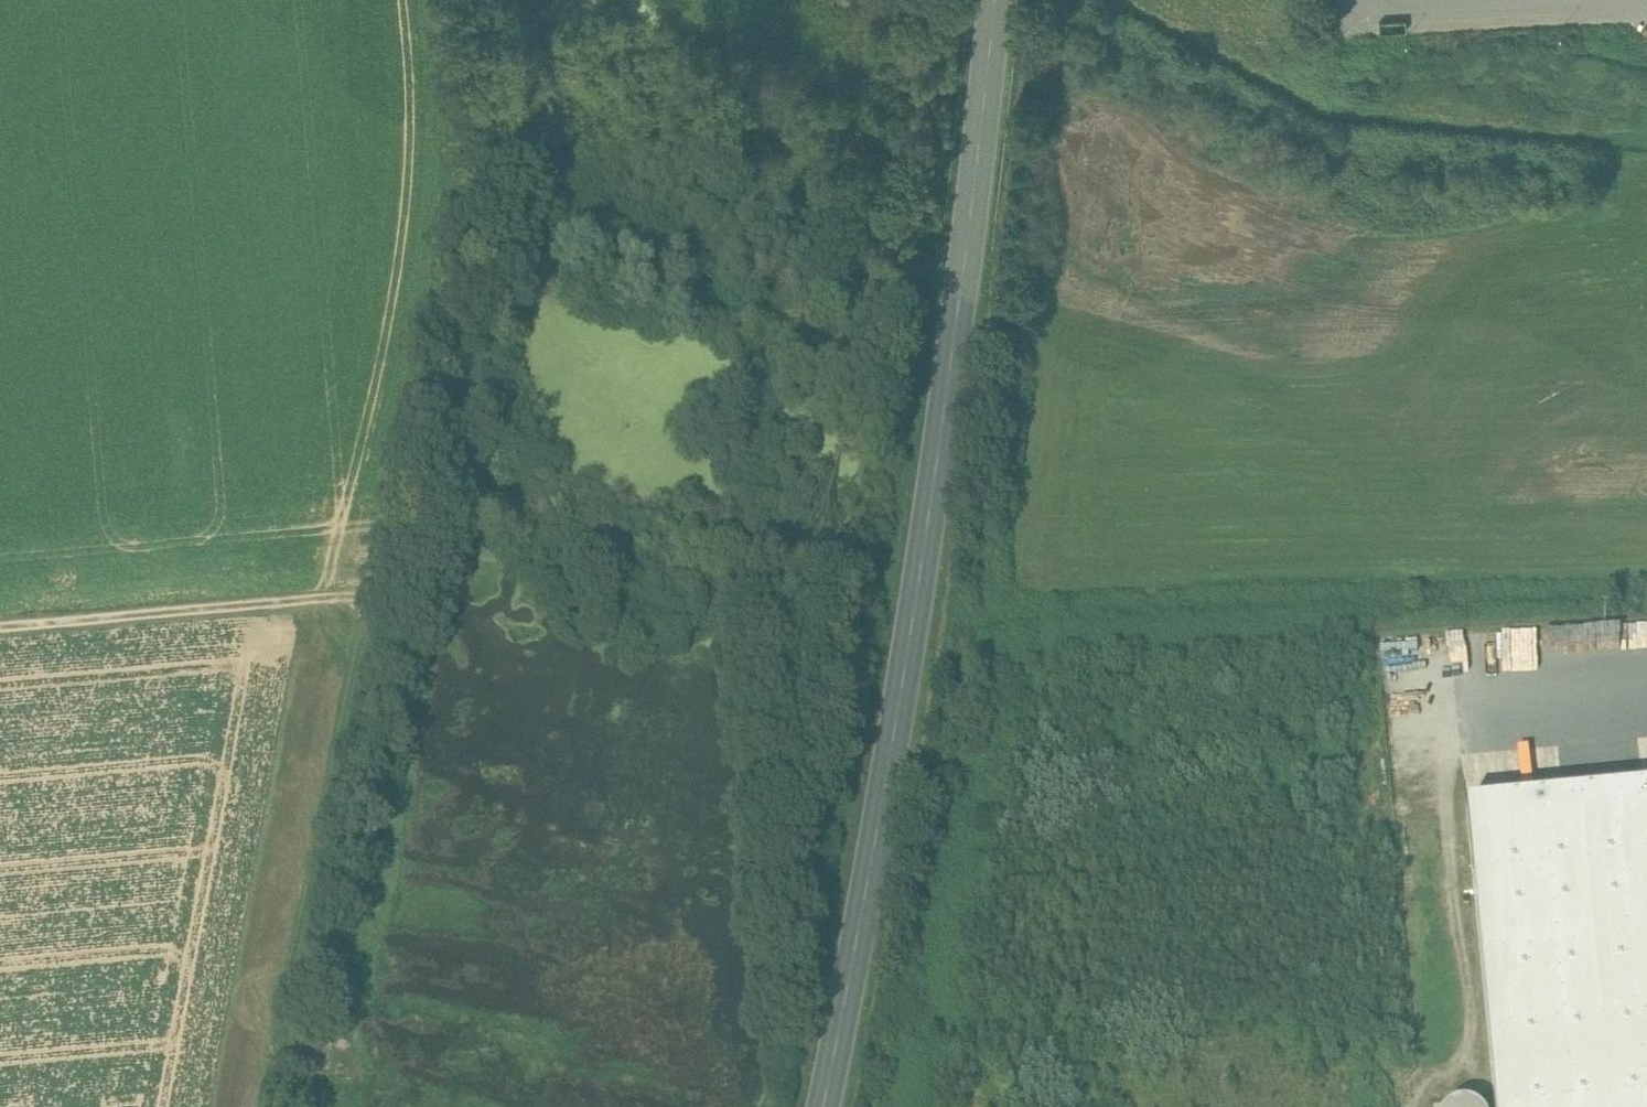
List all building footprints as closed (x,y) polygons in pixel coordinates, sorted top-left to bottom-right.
[(1456,806),(1483,1106),(1646,1106),(1646,789),(1456,806)]
